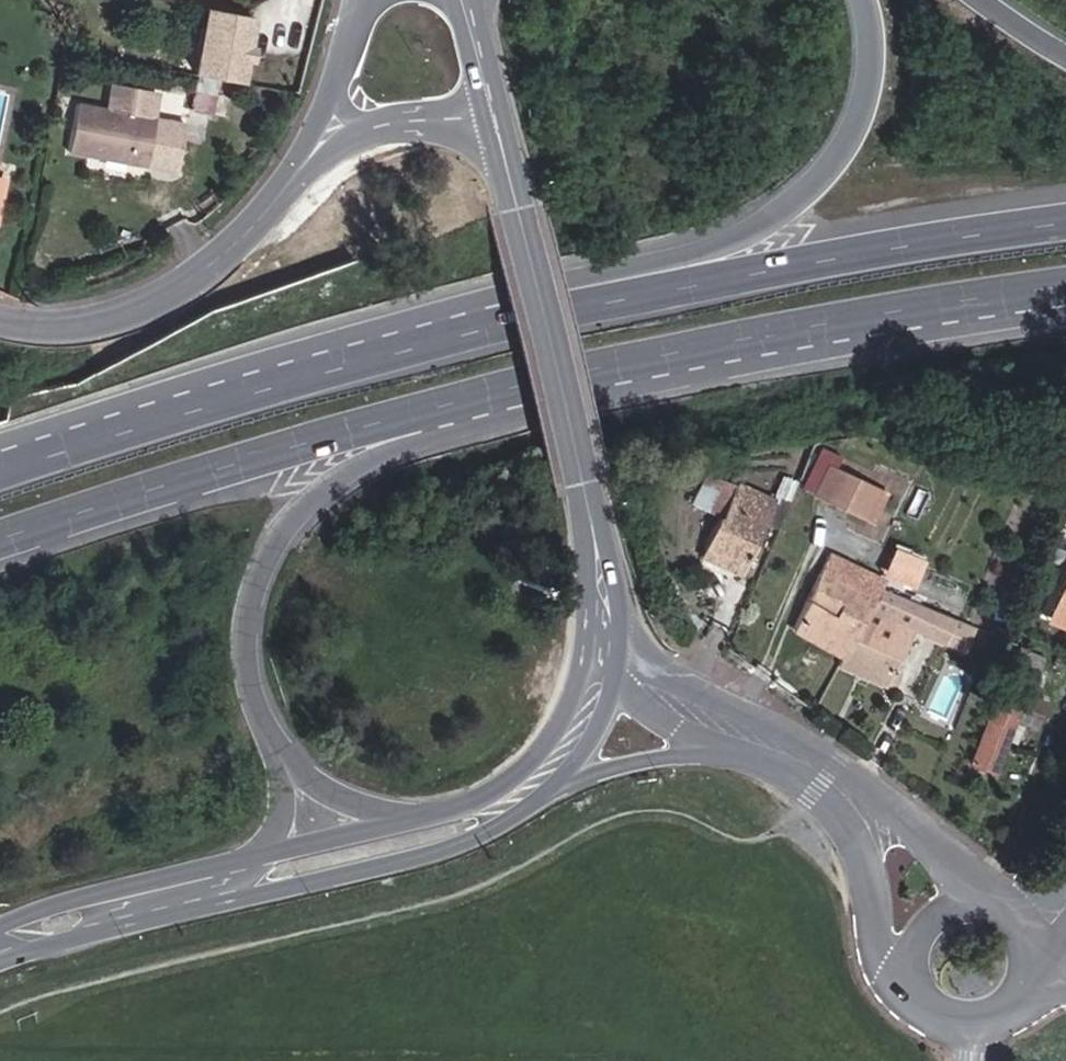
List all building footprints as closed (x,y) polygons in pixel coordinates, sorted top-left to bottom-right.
[(216,74),(261,83),(274,15),(229,6),(216,74)] [(232,115),(236,95),(218,92),(214,112),(232,115)] [(161,121),(85,107),(75,154),(151,170),(161,121)] [(783,502),(789,506),(804,468),(774,455),(759,489),(776,498),(783,502)] [(870,483),(821,461),(808,489),(828,498),(832,489),(861,503),(870,483)] [(707,502),(725,512),(742,480),(723,470),(707,502)] [(740,571),(765,520),(776,498),(759,489),(742,480),(725,512),(704,553),(740,571)] [(861,503),(832,489),(828,498),(857,512),(861,503)] [(1065,525),(1065,497),(1056,521),(1065,525)] [(765,520),(773,525),(783,502),(776,498),(765,520)] [(851,590),(859,576),(824,557),(816,572),(851,590)] [(927,604),(937,582),(896,562),(886,584),(927,604)] [(1048,610),(1065,618),(1065,566),(1048,610)] [(787,628),(833,657),(876,591),(879,586),(859,576),(851,590),(816,572),(787,628)] [(830,662),(874,688),(906,630),(932,645),(944,625),(918,610),(916,614),(876,591),(833,657),(830,662)] [(1048,610),(1043,621),(1065,631),(1065,618),(1048,610)] [(954,658),(967,624),(949,617),(944,625),(932,645),(954,658)] [(1021,689),(1027,692),(1038,666),(1007,653),(959,771),(984,781),(1006,727),(995,722),(1004,698),(1015,703),(1021,689)] [(1047,670),(1059,677),(1064,668),(1051,661),(1047,670)] [(1008,719),(1035,732),(1042,715),(1015,703),(1008,719)]
